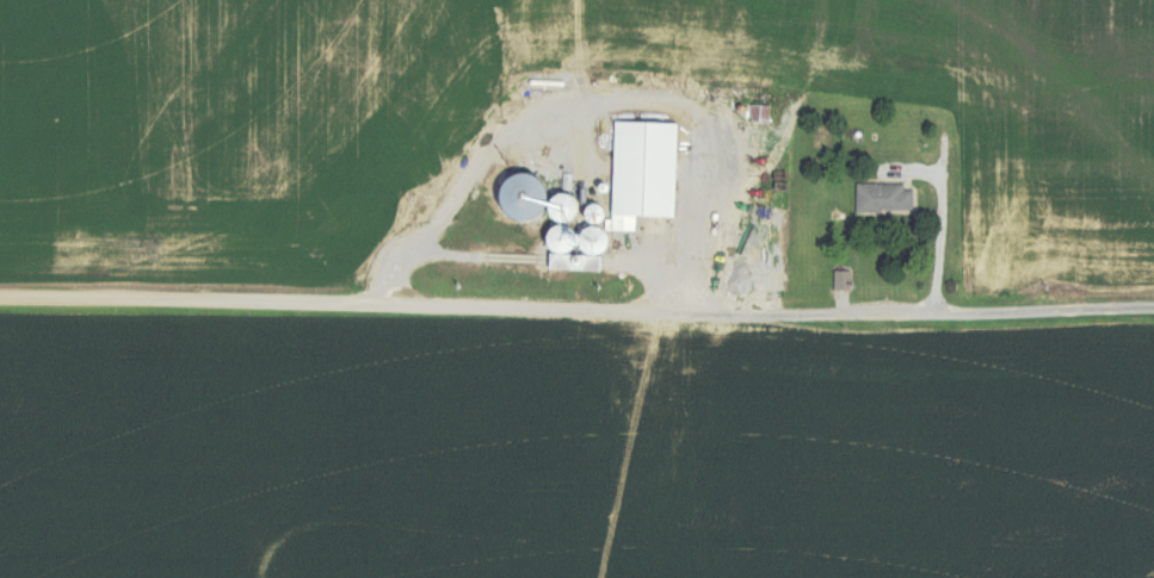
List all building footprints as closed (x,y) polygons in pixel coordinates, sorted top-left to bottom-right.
[(673,123),(610,121),(608,230),(632,230),(632,217),(671,217),(673,123)] [(911,184),(854,184),(854,212),(911,212),(911,184)]
